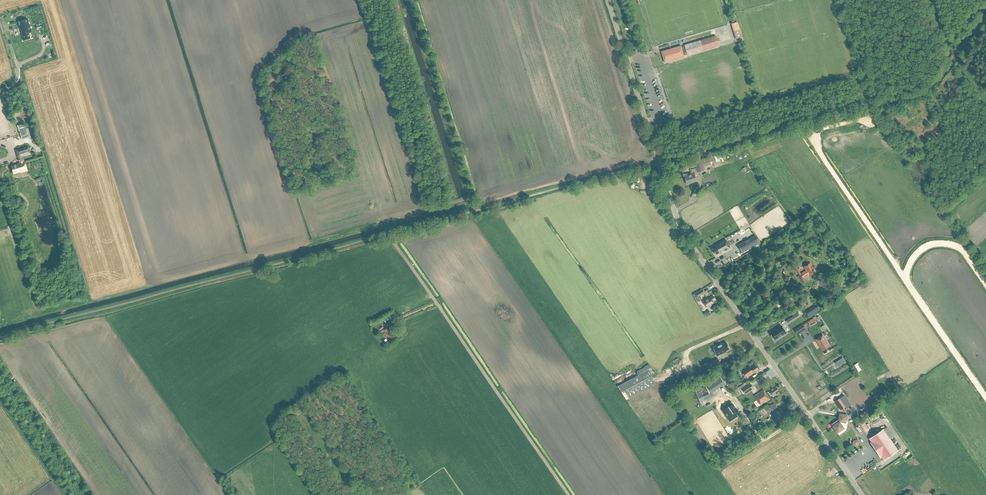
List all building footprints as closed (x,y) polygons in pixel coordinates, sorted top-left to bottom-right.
[(28,33),(31,32),(27,18),(17,21),(23,41),(30,38),(28,33)] [(732,31),(735,39),(741,37),(739,29),(732,31)] [(662,53),(665,62),(684,57),(684,55),(719,45),(716,37),(685,46),(685,47),(681,48),(681,46),(670,49),(670,50),(662,53)] [(27,136),(23,124),(17,126),(22,138),(27,136)] [(11,165),(13,173),(14,174),(28,170),(25,161),(24,161),(22,157),(31,154),(28,146),(15,150),(19,162),(17,163),(17,164),(11,165)] [(716,162),(714,155),(701,159),(701,160),(694,162),(693,160),(688,162),(690,168),(695,166),(696,168),(690,170),(691,173),(688,174),(683,174),(683,178),(685,178),(687,184),(696,181),(694,173),(697,172),(705,170),(704,166),(716,162)] [(715,235),(706,239),(708,244),(717,240),(715,235)] [(742,253),(760,243),(756,235),(737,245),(742,253)] [(738,248),(736,245),(732,238),(727,240),(731,247),(734,251),(738,248)] [(731,248),(726,240),(716,245),(716,246),(713,248),(716,254),(720,252),(720,254),(731,248)] [(801,274),(800,275),(798,270),(795,265),(793,267),(798,276),(797,277),(799,280),(800,279),(802,283),(807,280),(805,276),(813,271),(816,269),(813,264),(810,266),(809,267),(808,266),(807,265),(805,266),(805,267),(806,269),(805,269),(805,270),(800,273),(801,274)] [(700,296),(704,293),(702,289),(698,292),(693,294),(697,301),(702,299),(700,296)] [(797,298),(790,294),(787,300),(793,304),(797,298)] [(707,308),(714,304),(714,303),(714,304),(712,301),(715,300),(713,296),(708,299),(708,298),(703,301),(707,308)] [(816,304),(805,312),(809,317),(820,310),(816,304)] [(799,315),(796,311),(789,316),(785,319),(787,323),(791,320),(799,315)] [(806,329),(803,324),(794,330),(797,335),(806,329)] [(387,335),(390,340),(394,337),(391,333),(392,332),(387,326),(383,329),(386,333),(384,335),(385,337),(387,335)] [(775,332),(771,335),(773,338),(775,341),(779,338),(779,339),(787,333),(782,326),(774,332),(775,332)] [(814,337),(809,329),(803,332),(809,341),(814,337)] [(815,339),(824,354),(831,349),(829,345),(828,346),(826,343),(827,342),(822,335),(815,339)] [(729,350),(726,344),(723,345),(722,344),(713,349),(717,357),(724,354),(724,353),(729,350)] [(838,367),(845,362),(842,358),(835,362),(838,367)] [(718,359),(712,362),(709,363),(711,368),(714,367),(720,364),(718,359)] [(636,372),(638,375),(617,386),(626,400),(656,384),(650,373),(653,371),(649,364),(644,367),(645,367),(636,372)] [(750,375),(758,369),(756,366),(751,369),(749,367),(743,371),(747,377),(750,375)] [(658,378),(673,372),(671,367),(656,374),(658,378)] [(742,389),(745,394),(753,389),(750,384),(742,389)] [(705,386),(694,391),(698,399),(709,394),(705,386)] [(775,393),(778,391),(776,387),(769,391),(772,396),(776,393),(775,393)] [(757,401),(760,406),(770,400),(767,395),(766,396),(764,391),(763,390),(758,393),(755,395),(753,396),(756,401),(757,401)] [(840,398),(835,402),(841,410),(846,407),(840,398)] [(737,411),(736,410),(731,402),(725,405),(727,408),(722,411),(729,421),(737,416),(734,413),(737,411)] [(770,407),(773,411),(779,408),(775,403),(770,407)] [(767,413),(766,411),(770,408),(767,405),(758,411),(762,416),(767,413)] [(777,416),(781,414),(784,419),(793,414),(789,408),(782,412),(780,409),(774,412),(777,416)] [(847,416),(840,414),(838,414),(837,420),(831,425),(838,436),(846,431),(846,428),(847,420),(846,420),(847,416)] [(869,428),(864,420),(859,424),(864,431),(869,428)] [(884,460),(897,451),(889,438),(893,435),(887,427),(883,430),(870,438),(873,442),(871,444),(880,457),(882,455),(884,460)] [(669,442),(672,440),(671,438),(672,437),(669,433),(667,434),(666,433),(664,434),(665,436),(669,442)] [(680,455),(684,452),(689,448),(692,446),(686,438),(682,441),(682,440),(678,443),(678,444),(674,447),(680,455)] [(859,475),(867,469),(866,467),(858,473),(859,475)]
